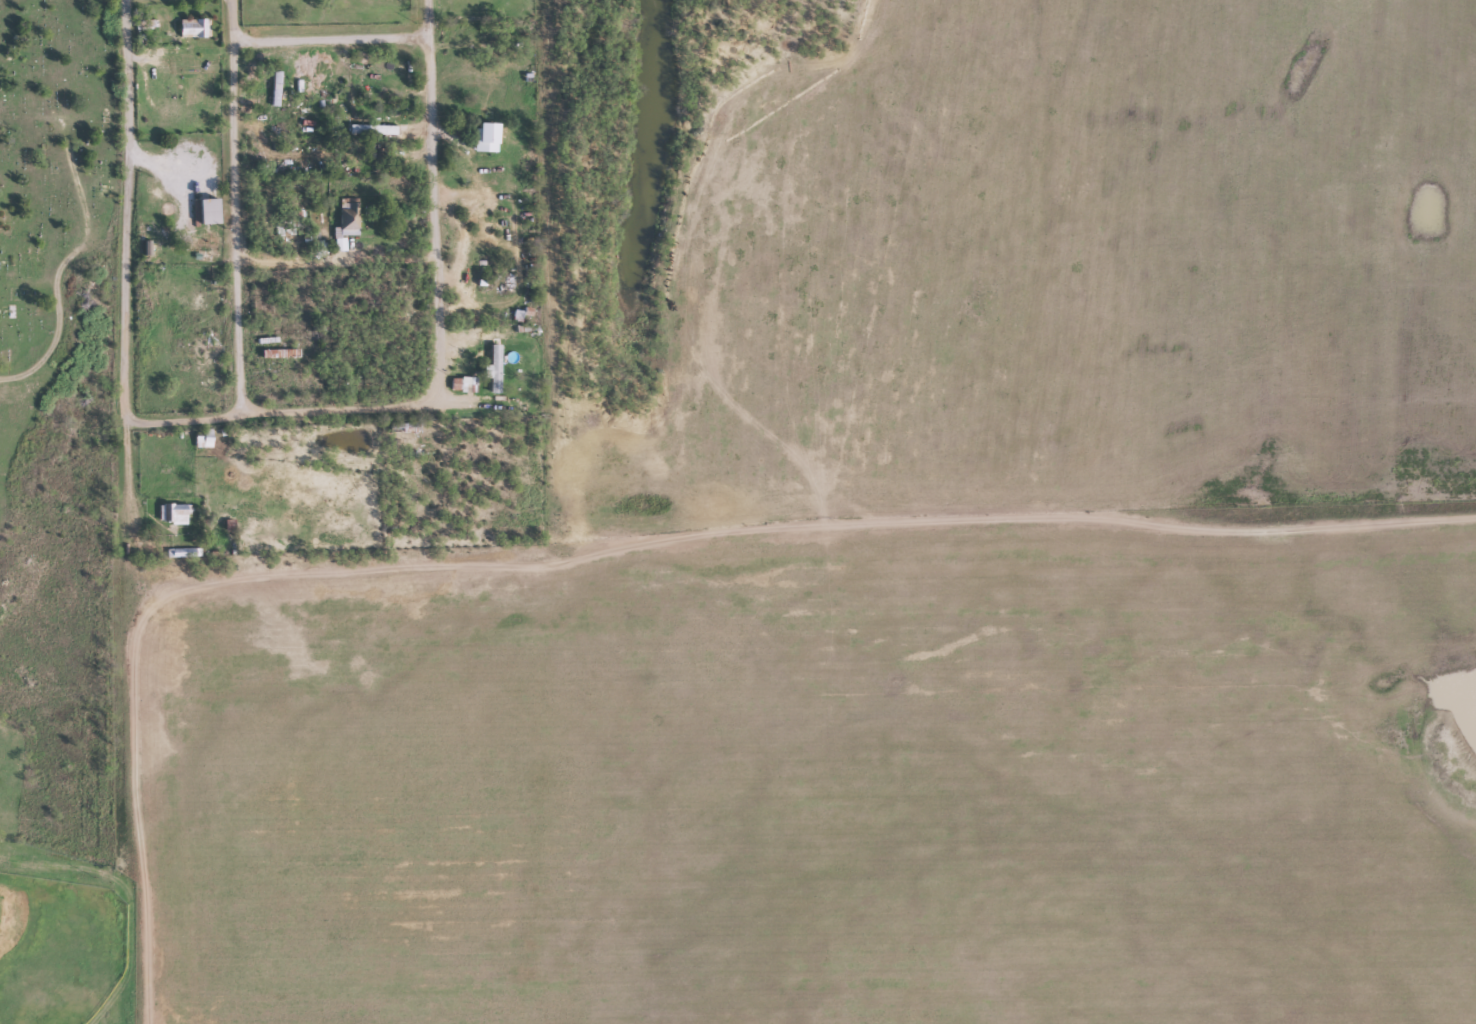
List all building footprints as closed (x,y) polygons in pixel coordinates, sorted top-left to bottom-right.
[(205,37),(177,37),(177,19),(205,19),(205,37)] [(494,122),(494,150),(472,150),(472,122),(494,122)] [(347,135),(347,125),(393,125),(393,135),(347,135)] [(521,175),(521,152),(529,152),(529,175),(521,175)] [(197,223),(197,198),(216,198),(216,223),(197,223)] [(337,234),(337,198),(354,198),(354,234),(337,234)] [(488,384),(480,384),(480,347),(488,347),(488,384)] [(293,357),(259,357),(259,349),(293,349),(293,357)] [(449,378),(471,378),(471,389),(449,389),(449,378)] [(208,431),(208,448),(192,448),(192,431),(208,431)] [(184,523),(157,523),(157,504),(184,504),(184,523)]
